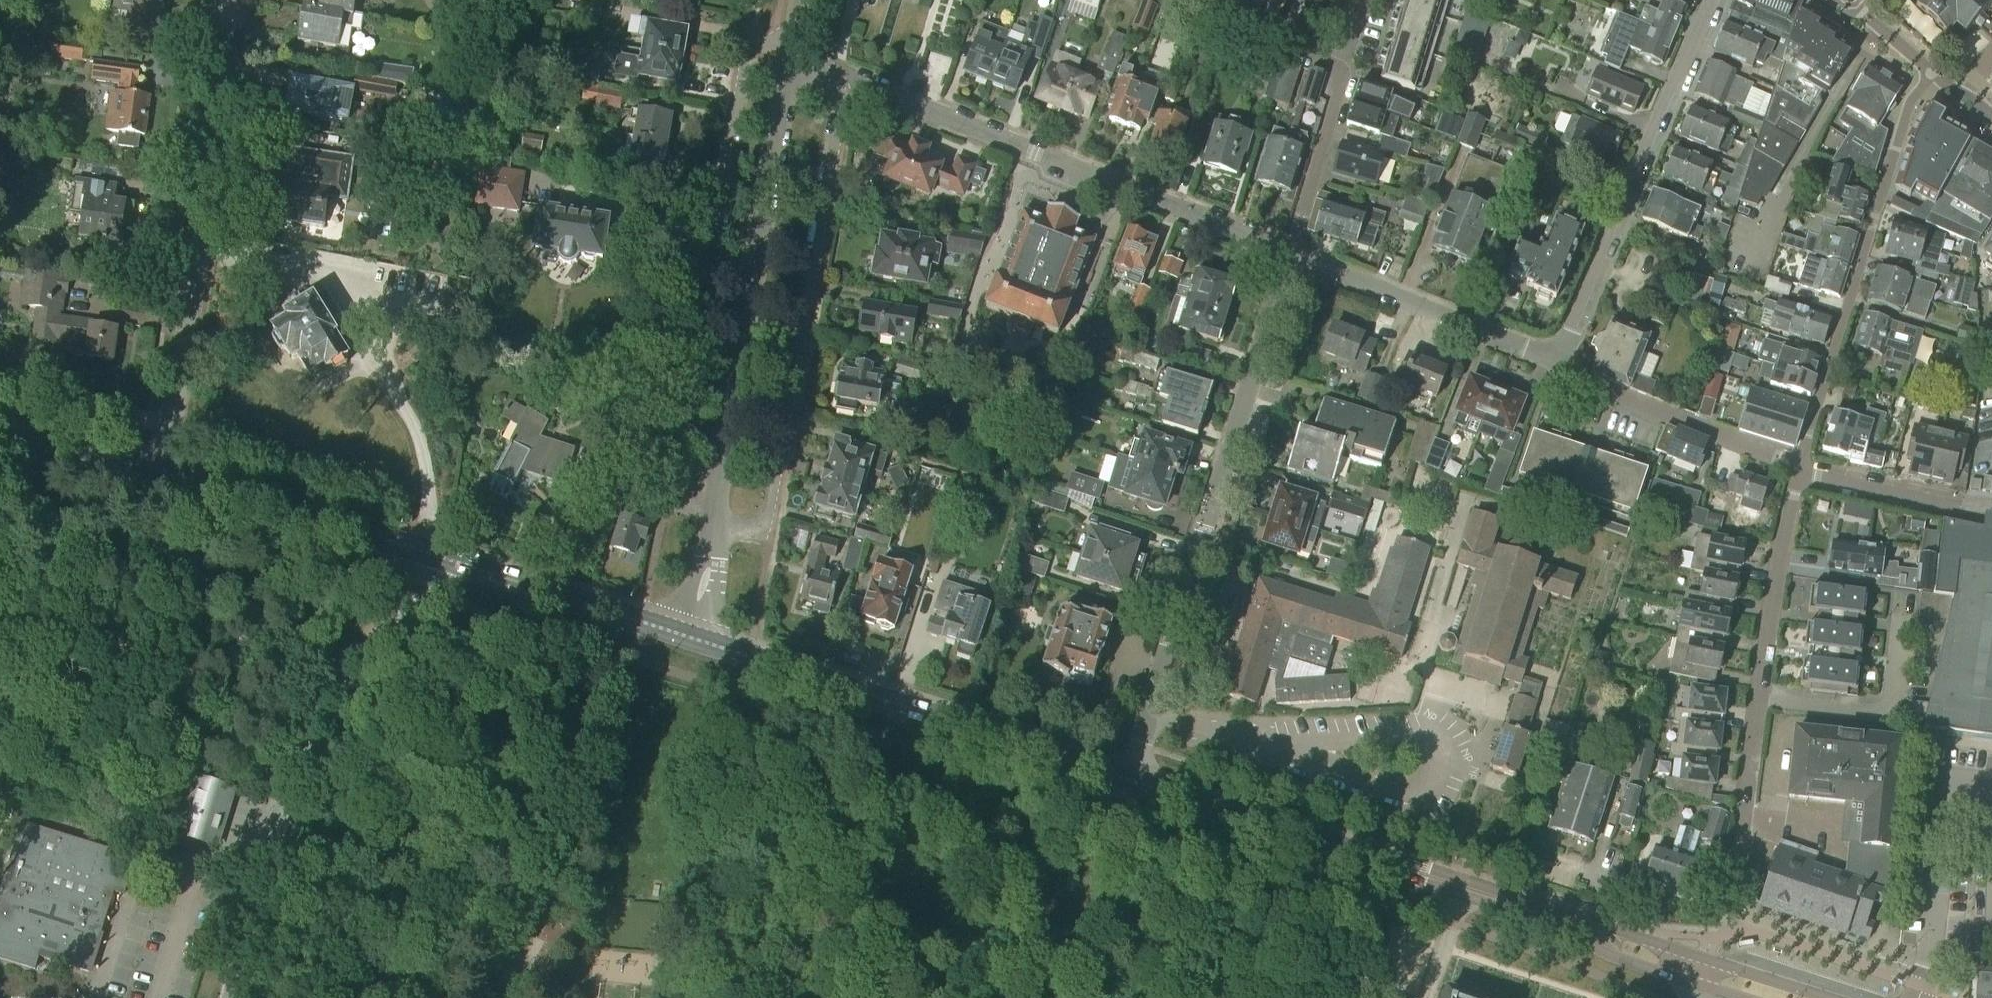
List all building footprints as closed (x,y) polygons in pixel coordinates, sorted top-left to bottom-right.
[(112,29),(127,31),(159,35),(164,0),(115,0),(114,11),(115,11),(112,29)] [(315,9),(315,10),(354,16),(356,0),(317,0),(315,9)] [(1097,11),(1101,0),(1072,0),(1071,1),(1097,11)] [(1267,4),(1269,5),(1266,12),(1277,16),(1280,9),(1283,10),(1287,0),(1268,0),(1267,4)] [(1442,1),(1438,0),(1405,0),(1401,13),(1435,24),(1442,1)] [(1686,8),(1666,0),(1663,0),(1658,12),(1645,7),(1639,22),(1675,36),(1686,8)] [(1803,1),(1800,0),(1733,0),(1728,12),(1731,13),(1731,12),(1768,27),(1768,28),(1789,36),(1803,1)] [(1916,6),(1927,15),(1922,21),(1931,29),(1936,24),(1946,33),(1956,23),(1966,32),(1975,22),(1981,27),(1989,19),(1983,14),(1991,4),(1991,3),(1991,2),(1991,0),(1921,0),(1916,6)] [(1151,26),(1158,7),(1143,2),(1136,21),(1151,26)] [(315,9),(304,7),(298,41),(349,49),(352,29),(362,30),(364,18),(354,16),(315,10),(315,9)] [(1331,29),(1332,25),(1336,15),(1324,11),(1319,25),(1331,29)] [(1470,11),(1461,39),(1482,45),(1491,18),(1470,11)] [(1789,36),(1768,28),(1768,27),(1731,12),(1731,13),(1715,52),(1752,67),(1754,61),(1762,64),(1766,56),(1780,62),(1790,36),(1789,36)] [(1435,24),(1401,13),(1401,14),(1400,14),(1393,34),(1395,34),(1394,35),(1428,46),(1435,24)] [(1838,34),(1801,13),(1800,16),(1798,15),(1772,97),(1769,105),(1761,130),(1758,141),(1755,149),(1749,170),(1742,190),(1739,201),(1757,207),(1780,167),(1784,169),(1821,105),(1820,98),(1825,89),(1828,91),(1852,50),(1835,39),(1838,34)] [(1639,22),(1617,14),(1601,54),(1607,57),(1604,64),(1620,70),(1628,48),(1641,53),(1641,55),(1663,64),(1675,36),(1639,22)] [(1023,37),(1009,31),(995,83),(1016,92),(1030,56),(1040,60),(1052,20),(1041,16),(1037,25),(1029,22),(1023,37)] [(1180,42),(1187,21),(1173,16),(1166,38),(1180,42)] [(995,83),(1009,31),(985,22),(965,72),(995,83)] [(686,58),(688,45),(684,44),(686,32),(633,23),(631,35),(647,38),(645,51),(686,58)] [(1113,74),(1128,36),(1114,31),(1104,56),(1103,55),(1098,69),(1113,74)] [(1519,34),(1516,43),(1525,47),(1529,37),(1519,34)] [(1421,68),(1428,46),(1394,35),(1389,51),(1388,51),(1386,57),(1421,68)] [(1482,45),(1461,39),(1455,58),(1476,65),(1482,45)] [(84,45),(52,41),(50,57),(82,61),(84,45)] [(686,58),(645,51),(644,52),(625,49),(623,61),(621,61),(618,77),(637,81),(638,77),(677,84),(680,71),(684,72),(686,58)] [(1063,110),(1077,76),(1076,76),(1081,62),(1057,52),(1040,93),(1049,97),(1046,103),(1063,110)] [(1208,68),(1211,58),(1201,54),(1197,64),(1208,68)] [(1414,91),(1421,68),(1386,57),(1382,71),(1383,71),(1380,80),(1414,91)] [(598,86),(600,73),(545,61),(542,75),(585,84),(598,86)] [(140,68),(94,62),(91,80),(128,84),(127,93),(113,91),(108,131),(123,133),(121,141),(139,143),(140,135),(145,136),(150,96),(136,94),(137,81),(139,81),(140,68)] [(1753,84),(1734,76),(1735,74),(1707,62),(1700,79),(1709,83),(1710,78),(1729,86),(1729,88),(1769,105),(1772,97),(1751,89),(1753,84)] [(1289,106),(1301,68),(1285,63),(1273,101),(1289,106)] [(375,79),(394,81),(395,68),(376,66),(375,79)] [(1852,94),(1854,96),(1838,121),(1852,130),(1832,162),(1875,174),(1887,133),(1878,127),(1887,111),(1891,112),(1895,107),(1893,104),(1902,87),(1902,83),(1885,76),(1885,75),(1883,74),(1883,75),(1869,66),(1869,68),(1867,67),(1863,74),(1864,75),(1852,94)] [(1271,100),(1279,75),(1256,67),(1248,93),(1271,100)] [(1112,98),(1117,100),(1109,120),(1126,126),(1144,78),(1133,74),(1134,72),(1123,68),(1112,98)] [(1144,78),(1126,126),(1140,131),(1143,121),(1148,123),(1162,85),(1161,84),(1163,78),(1162,74),(1147,69),(1144,78)] [(1632,114),(1643,88),(1597,69),(1586,95),(1632,114)] [(1315,106),(1325,75),(1310,70),(1300,101),(1315,106)] [(354,91),(374,95),(377,80),(357,76),(354,91)] [(1090,114),(1102,87),(1077,76),(1063,110),(1079,117),(1081,110),(1090,114)] [(343,120),(349,89),(292,78),(286,110),(343,120)] [(1726,115),(1761,130),(1769,105),(1729,88),(1729,86),(1710,78),(1709,83),(1700,79),(1694,94),(1722,105),(1723,103),(1730,106),(1726,115)] [(377,80),(374,95),(394,98),(397,84),(377,80)] [(621,110),(624,94),(600,89),(600,86),(598,86),(585,84),(581,101),(621,110)] [(1359,84),(1353,104),(1398,117),(1409,121),(1415,106),(1392,95),(1392,93),(1359,84)] [(1175,103),(1179,89),(1167,85),(1163,99),(1175,103)] [(415,87),(414,94),(426,96),(427,89),(415,87)] [(1398,117),(1353,104),(1347,126),(1380,136),(1380,135),(1392,138),(1387,153),(1407,159),(1411,144),(1397,139),(1402,120),(1398,119),(1398,117)] [(1732,139),(1735,131),(1728,128),(1730,122),(1692,106),(1686,121),(1732,139)] [(1188,123),(1191,112),(1176,107),(1173,117),(1158,112),(1153,125),(1157,126),(1150,147),(1155,149),(1163,155),(1169,157),(1172,155),(1176,157),(1188,123)] [(1926,223),(1951,178),(1970,141),(1943,124),(1946,119),(1929,108),(1907,143),(1910,144),(1905,153),(1907,154),(1895,191),(1910,199),(1913,193),(1927,201),(1919,209),(1893,197),(1890,206),(1926,223)] [(640,112),(632,111),(630,122),(638,123),(636,137),(667,142),(671,116),(640,111),(640,112)] [(1216,126),(1204,166),(1237,176),(1243,154),(1245,154),(1251,135),(1254,126),(1239,121),(1239,123),(1230,121),(1231,119),(1219,115),(1211,113),(1207,124),(1216,126)] [(1463,122),(1443,114),(1435,132),(1456,140),(1463,122)] [(1485,121),(1468,114),(1457,144),(1474,150),(1485,121)] [(1581,120),(1572,116),(1560,143),(1612,165),(1623,136),(1581,118),(1581,120)] [(1725,155),(1728,149),(1732,139),(1686,121),(1680,136),(1725,155)] [(1543,149),(1548,138),(1518,125),(1513,137),(1543,149)] [(1274,128),(1270,140),(1257,181),(1276,187),(1288,145),(1286,144),(1289,133),(1274,128)] [(1288,145),(1276,187),(1290,191),(1303,150),(1307,134),(1291,129),(1290,133),(1289,133),(1286,144),(1288,145)] [(539,163),(543,139),(524,135),(520,159),(539,163)] [(912,147),(883,136),(882,137),(880,137),(879,137),(877,137),(874,138),(873,139),(872,141),(871,143),(871,144),(871,147),(871,149),(873,151),(874,152),(876,153),(875,155),(893,162),(886,180),(887,180),(887,185),(889,188),(893,190),(897,189),(900,185),(900,184),(930,195),(934,183),(962,194),(973,166),(959,160),(954,173),(940,168),(943,159),(927,153),(928,149),(914,144),(912,147)] [(663,168),(667,142),(636,137),(634,151),(626,150),(624,160),(631,161),(631,163),(663,168)] [(1755,149),(1758,141),(1749,137),(1746,145),(1755,149)] [(1991,161),(1991,155),(1970,141),(1951,178),(1926,223),(1953,232),(1991,161)] [(1375,184),(1384,155),(1343,143),(1334,172),(1375,184)] [(1749,170),(1755,149),(1746,145),(1737,165),(1749,170)] [(1526,179),(1536,151),(1524,146),(1513,175),(1526,179)] [(1732,177),(1719,172),(1711,169),(1713,163),(1676,147),(1670,161),(1716,180),(1715,181),(1728,186),(1729,185),(1742,190),(1749,170),(1737,165),(1732,177)] [(348,200),(354,157),(292,148),(288,174),(278,172),(271,220),(326,228),(330,197),(348,200)] [(512,159),(483,154),(475,205),(520,212),(526,174),(510,171),(512,159)] [(1468,155),(1445,216),(1441,214),(1438,223),(1442,224),(1436,241),(1475,256),(1508,170),(1468,155)] [(1824,171),(1827,161),(1811,155),(1807,165),(1824,171)] [(1709,196),(1712,190),(1715,181),(1716,180),(1670,161),(1663,177),(1709,196)] [(1979,240),(1991,221),(1991,161),(1953,232),(1966,236),(1965,239),(1978,244),(1979,240)] [(1417,200),(1430,205),(1445,170),(1427,165),(1417,200)] [(1834,165),(1833,170),(1824,201),(1842,206),(1839,218),(1860,224),(1869,196),(1848,190),(1847,190),(1851,176),(1852,170),(1834,165)] [(131,226),(134,204),(114,201),(116,186),(77,180),(73,211),(85,213),(81,238),(120,244),(123,224),(131,226)] [(1736,209),(1739,201),(1742,190),(1729,185),(1728,186),(1721,204),(1736,209)] [(1372,250),(1379,227),(1381,219),(1328,203),(1331,195),(1320,191),(1317,199),(1307,231),(1331,238),(1331,239),(1339,242),(1340,241),(1356,245),(1372,250)] [(1686,205),(1653,192),(1648,205),(1649,205),(1667,212),(1665,216),(1680,221),(1682,218),(1694,223),(1699,211),(1685,206),(1686,205)] [(1417,200),(1406,195),(1398,217),(1421,226),(1430,205),(1417,200)] [(1667,212),(1649,205),(1648,205),(1642,220),(1674,232),(1699,242),(1704,229),(1693,224),(1694,223),(1682,218),(1680,221),(1665,216),(1667,212)] [(1075,231),(1079,219),(1050,207),(1045,219),(1024,211),(986,304),(1011,315),(1006,327),(1027,335),(1032,323),(1057,334),(1078,282),(1096,239),(1075,231)] [(567,213),(542,209),(536,248),(542,249),(545,253),(552,254),(555,251),(561,252),(560,256),(566,264),(571,264),(579,258),(579,255),(585,256),(587,260),(593,261),(597,257),(603,258),(609,220),(583,216),(584,211),(568,209),(567,213)] [(1556,298),(1583,231),(1557,221),(1546,248),(1541,246),(1538,252),(1520,245),(1510,267),(1530,275),(1526,283),(1535,287),(1534,289),(1556,298)] [(1938,250),(1941,239),(1927,235),(1928,231),(1894,221),(1890,236),(1926,246),(1938,250)] [(1714,234),(1725,239),(1729,228),(1718,224),(1714,234)] [(1808,243),(1785,236),(1782,247),(1815,257),(1815,255),(1850,265),(1859,237),(1826,227),(1822,238),(1811,234),(1808,243)] [(1133,231),(1129,230),(1114,267),(1116,268),(1113,275),(1126,280),(1129,272),(1142,278),(1157,241),(1146,237),(1147,236),(1143,235),(1141,232),(1135,230),(1133,231)] [(949,231),(945,253),(966,257),(979,260),(986,236),(971,232),(971,235),(949,231)] [(1885,253),(1914,261),(1912,268),(1935,274),(1938,265),(1941,251),(1938,250),(1926,246),(1890,236),(1885,253)] [(1974,261),(1978,244),(1965,239),(1960,257),(1974,261)] [(937,268),(940,250),(884,240),(882,257),(879,257),(876,278),(925,286),(928,267),(937,268)] [(437,256),(428,262),(433,269),(441,263),(437,256)] [(1174,278),(1180,262),(1165,257),(1160,273),(1174,278)] [(1840,298),(1849,269),(1809,257),(1800,285),(1840,298)] [(1938,265),(1935,274),(1947,277),(1949,268),(1938,265)] [(1930,303),(1935,288),(1912,281),(1912,279),(1878,268),(1873,285),(1907,296),(1917,299),(1930,303)] [(1191,287),(1187,301),(1228,313),(1237,284),(1196,271),(1191,287)] [(1701,306),(1710,277),(1688,271),(1679,299),(1701,306)] [(67,293),(69,278),(28,272),(23,306),(38,308),(34,339),(56,342),(57,339),(90,344),(88,357),(113,360),(117,330),(105,328),(106,323),(60,317),(60,311),(62,311),(65,293),(67,293)] [(1748,304),(1722,296),(1727,280),(1715,277),(1710,293),(1748,304)] [(1791,284),(1768,277),(1764,289),(1787,296),(1791,284)] [(1965,292),(1966,286),(1957,284),(1951,303),(1973,309),(1975,299),(1971,293),(1965,292)] [(1907,296),(1873,285),(1867,301),(1925,320),(1930,303),(1917,299),(1907,296)] [(1139,326),(1150,292),(1136,287),(1125,321),(1139,326)] [(342,315),(326,290),(286,314),(290,319),(274,329),(277,334),(273,336),(281,349),(285,346),(293,360),(299,356),(310,374),(312,373),(317,382),(347,363),(345,359),(349,356),(339,340),(347,335),(336,319),(342,315)] [(1745,314),(1748,304),(1710,293),(1706,308),(1717,311),(1719,306),(1745,314)] [(1677,299),(1667,295),(1663,305),(1673,309),(1677,299)] [(1187,301),(1178,298),(1174,313),(1182,315),(1177,330),(1218,343),(1228,313),(1187,301)] [(957,321),(960,306),(930,300),(927,316),(957,321)] [(1797,306),(1779,300),(1778,300),(1777,304),(1765,300),(1762,309),(1793,318),(1792,320),(1828,330),(1832,318),(1797,308),(1797,306)] [(911,346),(917,313),(867,304),(862,332),(881,336),(881,339),(894,341),(894,343),(911,346)] [(1824,344),(1828,330),(1792,320),(1793,318),(1762,309),(1762,310),(1774,313),(1770,328),(1824,344)] [(1864,314),(1854,347),(1881,355),(1878,366),(1883,368),(1906,375),(1910,363),(1912,364),(1922,332),(1903,326),(1891,323),(1891,322),(1864,314)] [(1629,389),(1650,397),(1656,383),(1650,381),(1658,359),(1644,353),(1650,337),(1612,321),(1606,338),(1598,341),(1595,349),(1598,357),(1591,374),(1629,389)] [(1734,352),(1740,328),(1725,323),(1718,347),(1734,352)] [(1972,344),(1976,329),(1961,325),(1957,340),(1972,344)] [(1376,343),(1363,338),(1363,337),(1334,326),(1323,351),(1338,357),(1336,362),(1363,374),(1376,343)] [(1981,335),(1981,372),(1991,372),(1991,334),(1981,335)] [(1783,346),(1779,345),(1764,340),(1758,362),(1776,367),(1771,385),(1810,396),(1821,361),(1796,354),(1797,349),(1783,345),(1783,346)] [(1206,368),(1211,353),(1189,346),(1184,361),(1206,368)] [(1156,371),(1159,360),(1123,349),(1120,360),(1156,371)] [(1718,349),(1712,369),(1728,374),(1730,367),(1734,354),(1718,349)] [(1446,371),(1410,357),(1399,383),(1436,397),(1446,371)] [(919,381),(923,367),(900,359),(896,373),(919,381)] [(840,384),(837,385),(835,395),(838,397),(837,400),(838,400),(837,410),(855,413),(856,404),(879,408),(882,392),(899,395),(901,380),(885,377),(885,375),(872,372),(873,367),(858,364),(857,367),(844,365),(840,384)] [(1204,414),(1212,389),(1159,374),(1154,392),(1127,384),(1125,390),(1204,414)] [(1710,374),(1703,398),(1704,398),(1715,402),(1716,402),(1723,378),(1710,374)] [(1376,404),(1385,381),(1368,375),(1359,397),(1376,404)] [(1482,434),(1499,391),(1471,380),(1458,412),(1460,412),(1455,424),(1466,428),(1464,432),(1478,437),(1480,433),(1482,434)] [(1847,385),(1844,395),(1854,397),(1857,388),(1847,385)] [(1198,436),(1204,414),(1125,390),(1124,395),(1152,404),(1151,409),(1157,411),(1153,423),(1198,436)] [(1751,390),(1739,430),(1769,439),(1779,442),(1795,447),(1807,407),(1779,399),(1751,390)] [(1510,433),(1523,401),(1499,391),(1482,434),(1505,443),(1509,432),(1510,433)] [(1969,409),(1972,396),(1955,392),(1952,406),(1969,409)] [(1928,410),(1930,402),(1919,400),(1917,407),(1928,410)] [(1385,461),(1396,423),(1324,401),(1315,429),(1355,441),(1351,454),(1349,459),(1381,469),(1383,461),(1385,461)] [(572,449),(537,438),(546,422),(510,403),(501,419),(520,429),(518,433),(519,433),(514,443),(513,443),(496,476),(514,485),(524,465),(543,470),(541,476),(562,482),(572,449)] [(1855,414),(1837,409),(1836,413),(1834,412),(1830,428),(1846,432),(1844,438),(1870,445),(1883,436),(1887,422),(1864,416),(1863,420),(1854,418),(1855,414)] [(1976,413),(1964,410),(1962,418),(1974,421),(1976,413)] [(1430,450),(1439,427),(1419,420),(1412,444),(1430,450)] [(1355,441),(1315,429),(1303,425),(1300,432),(1299,432),(1297,438),(1343,452),(1351,454),(1355,441)] [(1678,430),(1666,426),(1655,450),(1668,455),(1667,456),(1699,469),(1703,461),(1700,459),(1707,442),(1678,430)] [(1931,480),(1941,433),(1915,427),(1908,458),(1913,459),(1909,475),(1931,480)] [(1870,445),(1844,438),(1846,432),(1830,428),(1824,449),(1852,457),(1851,461),(1866,465),(1866,464),(1881,468),(1885,454),(1867,449),(1868,445),(1871,446),(1882,437),(1883,436),(1870,445)] [(1577,491),(1589,455),(1584,453),(1585,450),(1533,432),(1519,476),(1571,493),(1572,489),(1577,491)] [(1960,470),(1967,439),(1941,433),(1931,480),(1951,485),(1955,469),(1960,470)] [(1189,449),(1162,441),(1162,439),(1147,434),(1144,444),(1135,441),(1130,459),(1179,474),(1182,475),(1189,449)] [(1333,484),(1343,452),(1297,438),(1290,462),(1291,463),(1292,460),(1299,463),(1296,472),(1295,471),(1295,473),(1333,484)] [(833,453),(831,460),(854,467),(855,466),(864,469),(863,473),(868,474),(869,470),(881,474),(887,454),(837,439),(836,441),(832,443),(830,449),(833,453)] [(1435,439),(1425,465),(1439,471),(1449,444),(1435,439)] [(1424,465),(1430,450),(1412,444),(1407,460),(1424,465)] [(1498,496),(1514,456),(1500,450),(1484,490),(1498,496)] [(1648,470),(1596,453),(1594,457),(1589,455),(1577,491),(1582,493),(1581,497),(1633,514),(1648,470)] [(1130,459),(1119,456),(1109,487),(1126,493),(1125,494),(1146,501),(1146,502),(1147,503),(1147,505),(1148,506),(1149,508),(1150,509),(1151,510),(1153,510),(1154,511),(1156,511),(1158,510),(1159,510),(1160,510),(1161,509),(1163,507),(1163,506),(1164,506),(1174,474),(1179,476),(1179,474),(1130,459)] [(828,469),(823,472),(821,478),(824,483),(824,484),(862,495),(868,474),(863,473),(864,469),(855,466),(854,467),(831,460),(828,469)] [(1887,460),(1886,467),(1894,469),(1896,461),(1887,460)] [(896,490),(909,484),(900,465),(887,471),(896,490)] [(1105,484),(1072,473),(1066,491),(1099,501),(1105,484)] [(1769,483),(1740,474),(1739,478),(1731,475),(1726,492),(1762,504),(1769,483)] [(1647,492),(1659,496),(1662,484),(1651,480),(1647,492)] [(821,492),(816,496),(815,502),(817,506),(817,508),(815,516),(831,521),(834,513),(855,519),(862,495),(824,484),(821,492)] [(1389,503),(1392,494),(1365,486),(1360,500),(1370,504),(1372,498),(1389,503)] [(1544,510),(1547,502),(1502,487),(1500,495),(1544,510)] [(1281,489),(1273,516),(1306,526),(1317,529),(1318,530),(1322,515),(1326,504),(1314,500),(1314,499),(1281,489)] [(1064,513),(1069,499),(1045,492),(1040,506),(1064,513)] [(1365,520),(1370,505),(1333,493),(1328,509),(1365,520)] [(648,525),(652,515),(631,508),(627,518),(622,516),(612,546),(634,554),(639,538),(645,540),(650,525),(648,525)] [(1498,553),(1490,551),(1500,520),(1474,512),(1457,564),(1477,570),(1472,585),(1478,588),(1460,643),(1456,642),(1453,637),(1448,635),(1441,639),(1439,645),(1442,651),(1448,653),(1453,651),(1457,653),(1454,664),(1463,666),(1461,674),(1499,686),(1502,679),(1520,685),(1517,696),(1517,695),(1493,769),(1516,777),(1530,736),(1526,735),(1541,685),(1523,679),(1529,661),(1520,659),(1536,607),(1542,610),(1548,593),(1570,601),(1577,578),(1538,566),(1538,563),(1532,561),(1530,553),(1526,547),(1518,545),(1511,547),(1506,553),(1499,550),(1498,553)] [(1627,537),(1629,530),(1585,515),(1582,522),(1627,537)] [(1718,529),(1720,518),(1707,515),(1705,527),(1718,529)] [(1273,516),(1265,543),(1297,553),(1298,551),(1310,555),(1313,544),(1312,544),(1317,529),(1306,526),(1273,516)] [(1925,519),(1913,517),(1911,528),(1923,530),(1925,519)] [(1909,702),(1906,724),(1923,726),(1923,727),(1924,727),(1991,737),(1991,530),(1943,521),(1935,595),(1921,593),(1918,617),(1948,620),(1929,704),(1909,702)] [(887,547),(891,534),(859,524),(855,537),(887,547)] [(1131,539),(1101,530),(1100,534),(1093,532),(1086,555),(1143,573),(1148,556),(1136,553),(1138,546),(1129,544),(1131,539)] [(1740,568),(1745,545),(1698,535),(1693,557),(1690,571),(1704,573),(1738,580),(1738,579),(1736,579),(1738,567),(1740,568)] [(836,557),(839,544),(817,538),(801,598),(832,606),(840,575),(822,570),(826,554),(836,557)] [(1224,694),(1255,704),(1269,661),(1281,665),(1275,685),(1276,705),(1350,701),(1348,676),(1323,677),(1333,649),(1330,648),(1334,636),(1402,657),(1412,626),(1406,624),(1429,548),(1398,538),(1374,615),(1259,579),(1224,694)] [(844,570),(857,574),(864,545),(851,542),(844,570)] [(1828,580),(1862,584),(1867,546),(1832,542),(1828,580)] [(1920,555),(1920,557),(1917,558),(1916,565),(1919,567),(1918,572),(1898,569),(1898,565),(1898,564),(1893,563),(1893,564),(1882,563),(1884,549),(1881,544),(1872,543),(1869,547),(1867,546),(1862,584),(1871,585),(1871,584),(1932,592),(1936,557),(1920,555)] [(1137,593),(1143,573),(1086,555),(1079,578),(1125,593),(1126,590),(1137,593)] [(1046,580),(1051,565),(1024,557),(1019,572),(1046,580)] [(937,574),(940,561),(931,558),(927,571),(937,574)] [(1347,580),(1351,565),(1331,559),(1327,575),(1347,580)] [(906,608),(909,596),(905,595),(912,571),(880,560),(862,617),(864,618),(863,621),(874,625),(875,622),(878,623),(881,628),(888,631),(893,628),(894,628),(901,606),(906,608)] [(1668,602),(1683,605),(1731,614),(1729,613),(1731,602),(1733,602),(1738,580),(1704,573),(1700,594),(1686,591),(1684,598),(1669,595),(1668,602)] [(1035,579),(1017,574),(1011,591),(1029,597),(1035,579)] [(981,633),(989,608),(975,603),(979,593),(943,582),(934,610),(942,613),(939,621),(931,619),(927,633),(959,643),(957,652),(957,654),(970,658),(972,657),(975,648),(976,648),(976,646),(980,644),(982,637),(981,633)] [(1864,624),(1867,594),(1811,588),(1808,612),(1821,613),(1820,620),(1864,624)] [(1071,604),(1066,607),(1056,636),(1051,634),(1047,647),(1052,649),(1045,670),(1070,678),(1069,681),(1094,690),(1116,624),(1083,614),(1080,608),(1071,604)] [(1679,626),(1676,639),(1724,649),(1724,648),(1722,648),(1724,636),(1726,637),(1731,614),(1683,605),(1679,626)] [(1860,661),(1864,624),(1820,620),(1819,626),(1807,625),(1804,649),(1817,650),(1816,656),(1860,661)] [(1719,671),(1724,649),(1676,639),(1676,640),(1672,660),(1669,674),(1714,683),(1717,671),(1719,671)] [(1593,664),(1605,667),(1607,659),(1604,654),(1596,652),(1593,664)] [(1857,691),(1860,661),(1816,656),(1816,663),(1803,661),(1800,685),(1813,687),(1812,693),(1852,697),(1853,691),(1857,691)] [(1723,716),(1726,693),(1692,688),(1689,711),(1675,709),(1673,723),(1679,724),(1679,723),(1721,728),(1719,727),(1721,716),(1723,716)] [(1561,751),(1569,727),(1545,719),(1537,743),(1561,751)] [(1719,751),(1721,728),(1679,723),(1679,724),(1676,744),(1671,744),(1669,758),(1683,759),(1715,763),(1715,762),(1717,751),(1719,751)] [(1604,806),(1613,780),(1581,770),(1592,733),(1573,727),(1553,789),(1561,792),(1604,806)] [(1902,753),(1904,741),(1796,730),(1789,797),(1853,805),(1846,872),(1844,879),(1811,868),(1815,856),(1781,845),(1760,905),(1845,935),(1846,934),(1868,941),(1870,937),(1874,925),(1865,922),(1872,902),(1879,905),(1888,880),(1901,753),(1902,753)] [(1635,821),(1644,793),(1655,745),(1639,741),(1630,779),(1618,815),(1622,816),(1619,824),(1630,827),(1633,820),(1635,821)] [(1683,759),(1681,780),(1667,778),(1665,789),(1710,804),(1712,786),(1714,786),(1717,763),(1715,762),(1715,763),(1683,759)] [(216,847),(233,792),(194,780),(177,835),(216,847)] [(1592,843),(1604,806),(1561,792),(1549,829),(1592,843)] [(1656,848),(1646,879),(1689,892),(1695,891),(1704,861),(1693,858),(1693,859),(1690,858),(1691,855),(1693,856),(1698,839),(1701,840),(1701,841),(1720,846),(1729,817),(1730,816),(1711,810),(1704,835),(1679,827),(1672,849),(1674,850),(1673,853),(1656,848)] [(0,897),(0,958),(36,969),(40,956),(89,972),(90,972),(110,908),(115,891),(123,893),(128,875),(131,867),(119,863),(121,855),(23,824),(14,851),(0,897)] [(1584,986),(1460,947),(1444,997),(1580,997),(1584,986)] [(1978,968),(1976,997),(1991,997),(1991,969),(1978,968)]
